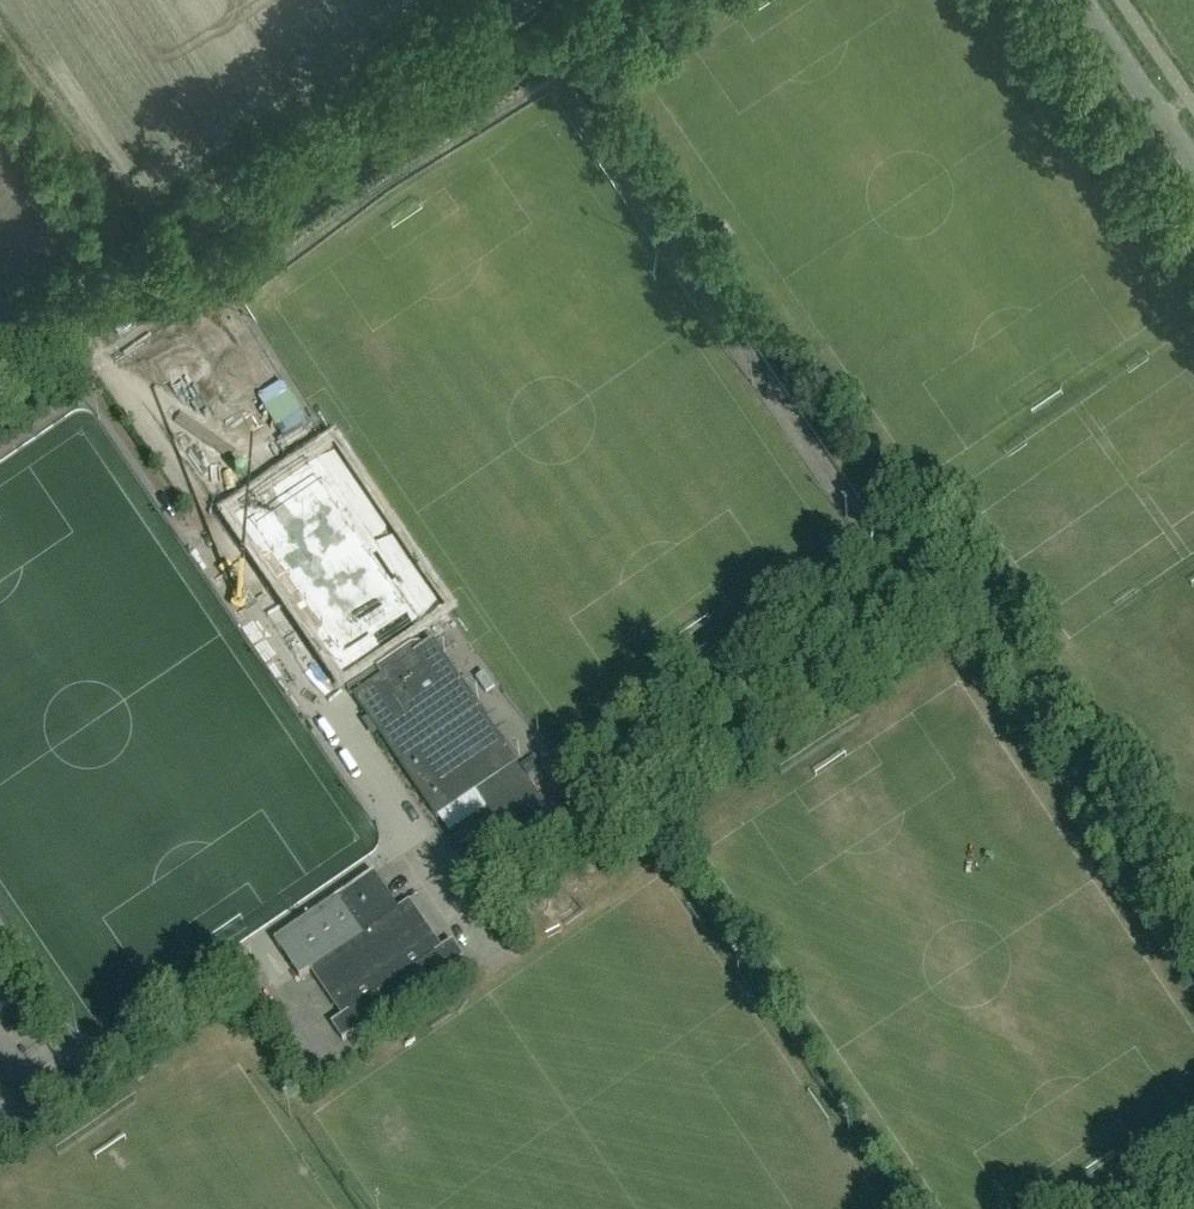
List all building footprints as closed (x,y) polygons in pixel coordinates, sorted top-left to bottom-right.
[(438,609),(327,447),(227,516),(257,561),(265,555),(315,628),(307,633),(338,678),(438,609)] [(514,848),(554,820),(434,643),(423,651),(420,646),(410,647),(376,670),(382,680),(354,699),(436,820),(476,793),(514,848)] [(397,910),(374,875),(275,943),(300,981),(311,973),(342,1018),(331,1025),(343,1042),(464,959),(453,942),(442,950),(409,902),(397,910)]
